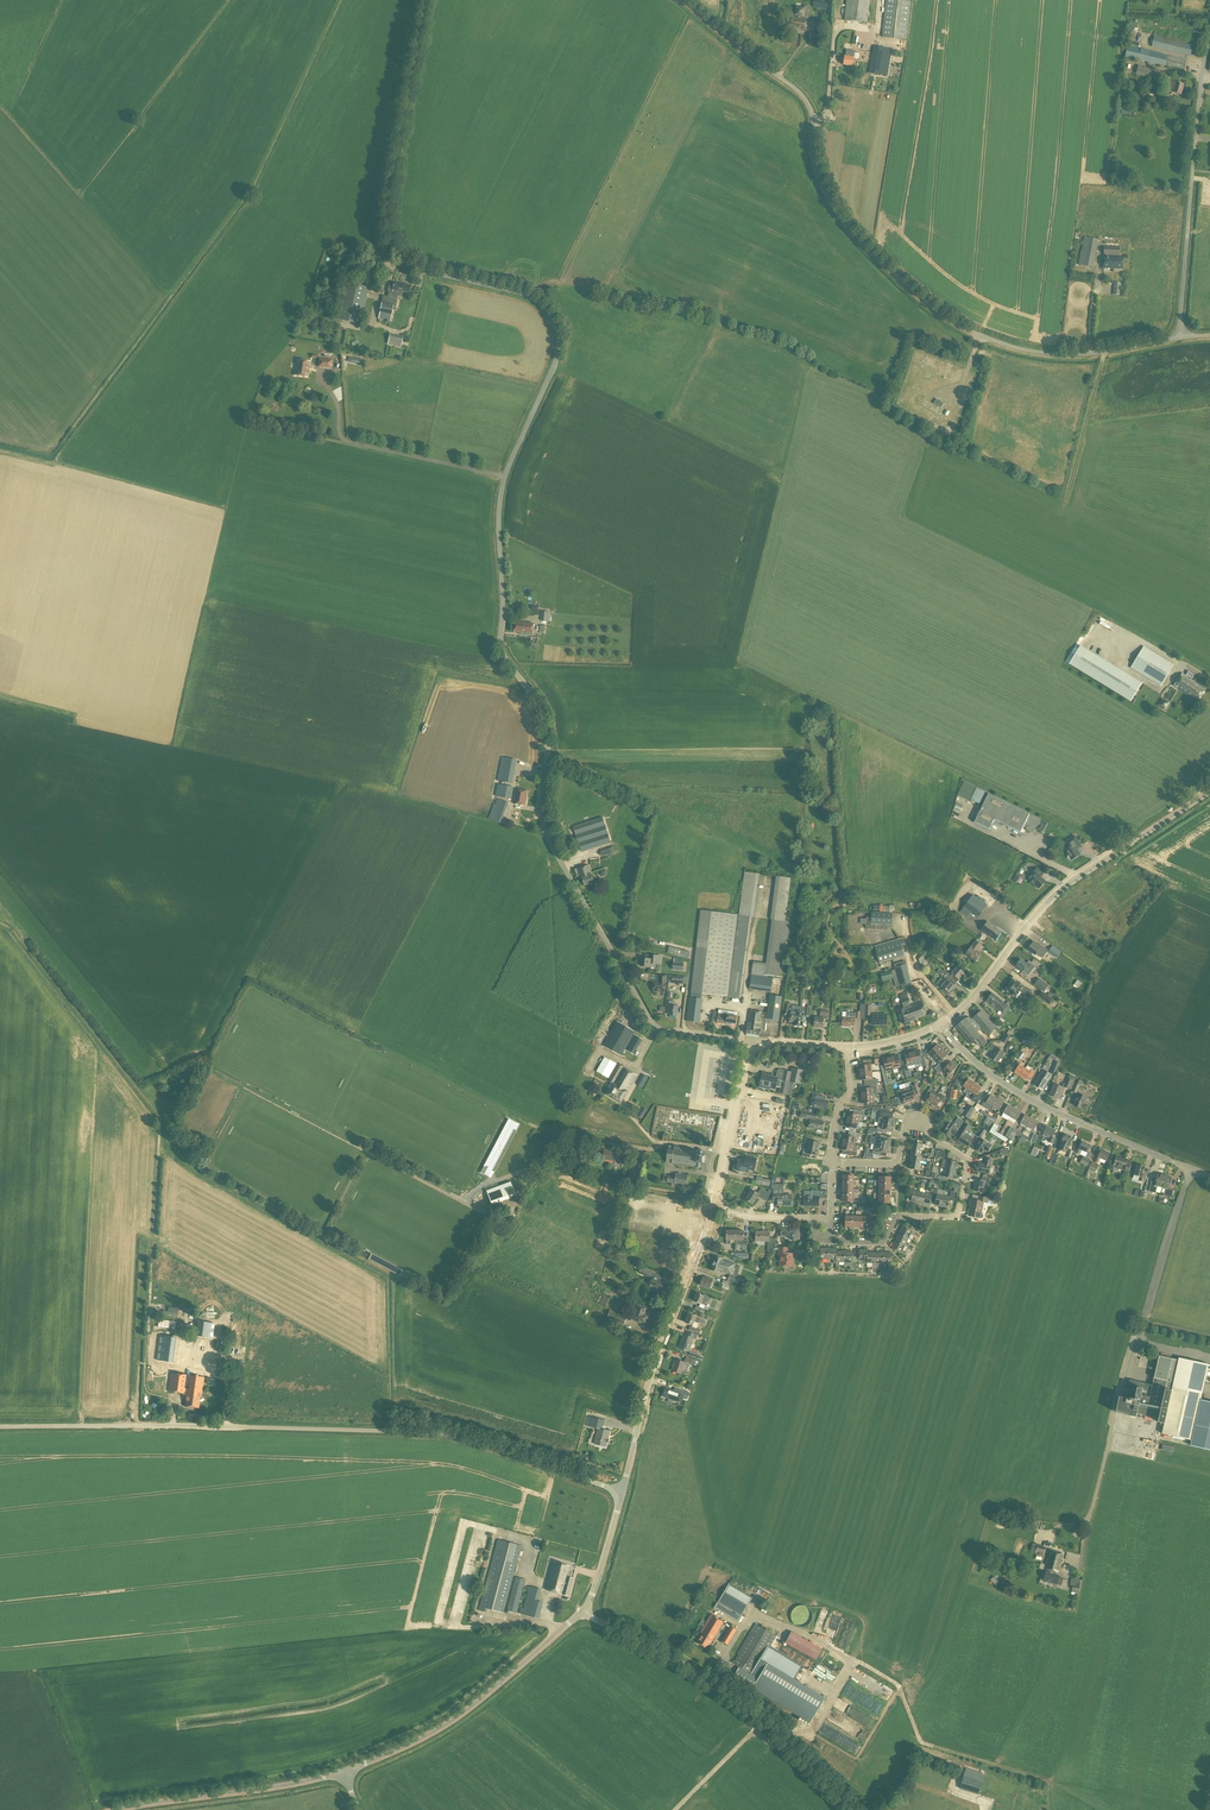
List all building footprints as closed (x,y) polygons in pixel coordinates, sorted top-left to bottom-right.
[(870,0),(847,0),(844,20),(867,23),(870,0)] [(911,1),(901,0),(886,0),(882,37),(907,40),(911,1)] [(807,19),(807,13),(795,12),(794,17),(792,17),(791,30),(805,32),(807,19)] [(822,41),(823,34),(810,32),(809,40),(822,41)] [(1191,56),(1193,46),(1154,36),(1151,47),(1191,56)] [(887,76),(892,50),(874,46),(869,73),(887,76)] [(1184,71),(1187,60),(1132,47),(1130,58),(1184,71)] [(854,58),(855,51),(846,50),(845,57),(844,57),(843,65),(853,66),(854,58)] [(1164,81),(1166,73),(1154,71),(1155,69),(1138,65),(1136,75),(1152,79),(1152,78),(1164,81)] [(1181,95),(1184,84),(1171,81),(1168,93),(1173,95),(1173,93),(1181,95)] [(1093,268),(1098,240),(1084,237),(1079,265),(1093,268)] [(1119,255),(1120,247),(1120,243),(1104,242),(1104,255),(1119,255)] [(1123,269),(1123,257),(1104,256),(1103,268),(1123,269)] [(361,324),(369,287),(345,282),(336,319),(361,324)] [(411,286),(393,283),(393,285),(389,284),(387,291),(389,292),(388,297),(383,296),(378,319),(390,321),(392,310),(393,310),(396,295),(401,296),(402,291),(409,293),(411,286)] [(401,347),(403,336),(389,334),(387,344),(401,347)] [(331,368),(331,359),(318,359),(318,367),(331,368)] [(307,377),(309,362),(296,360),(294,375),(307,377)] [(941,408),(944,403),(937,399),(934,404),(941,408)] [(550,621),(550,612),(542,611),(541,621),(550,621)] [(533,634),(534,623),(515,622),(514,632),(533,634)] [(1131,655),(1106,643),(1104,648),(1105,649),(1104,653),(1126,664),(1131,655)] [(1081,646),(1070,664),(1131,701),(1134,697),(1141,684),(1142,683),(1134,678),(1123,672),(1114,666),(1103,660),(1083,647),(1081,646)] [(1161,686),(1174,665),(1144,646),(1131,668),(1161,686)] [(1196,701),(1205,688),(1183,673),(1174,686),(1196,701)] [(502,757),(499,776),(513,779),(517,760),(502,757)] [(512,799),(514,787),(498,784),(496,796),(512,799)] [(979,804),(985,792),(976,788),(971,800),(979,804)] [(525,805),(527,792),(516,790),(514,803),(525,805)] [(1031,817),(1028,816),(1030,813),(988,793),(972,822),(988,830),(993,820),(1019,833),(1022,828),(1024,829),(1025,829),(1025,830),(1026,831),(1027,832),(1028,832),(1030,831),(1030,830),(1031,830),(1039,824),(1040,823),(1041,822),(1040,820),(1039,818),(1038,818),(1032,815),(1031,817)] [(501,823),(509,802),(498,798),(496,804),(494,803),(488,819),(501,823)] [(581,852),(610,842),(602,817),(573,826),(581,852)] [(1071,859),(1080,854),(1077,849),(1081,846),(1074,835),(1064,842),(1068,847),(1065,850),(1068,855),(1067,855),(1067,856),(1068,858),(1069,858),(1070,858),(1071,859)] [(602,856),(613,852),(611,847),(600,850),(602,856)] [(594,882),(588,865),(573,870),(576,878),(582,876),(585,885),(594,882)] [(1038,888),(1045,881),(1040,877),(1043,874),(1037,868),(1031,873),(1034,875),(1029,880),(1034,884),(1034,885),(1036,888),(1037,887),(1038,888)] [(759,874),(745,872),(739,914),(737,914),(737,915),(700,910),(691,992),(702,993),(702,994),(741,998),(752,917),(754,917),(759,874)] [(785,921),(791,878),(776,876),(770,919),(772,920),(766,963),(753,962),(749,989),(771,992),(770,995),(767,1013),(763,1013),(750,1011),(746,1033),(760,1035),(762,1019),(779,1021),(782,999),(783,992),(785,979),(773,977),(768,977),(768,976),(782,977),(790,921),(785,921)] [(979,917),(987,905),(972,895),(960,912),(968,917),(971,912),(979,917)] [(892,925),(893,913),(872,912),(872,917),(872,918),(867,917),(866,919),(866,924),(867,927),(868,929),(882,930),(883,928),(884,924),(892,925)] [(995,940),(1001,932),(987,922),(981,930),(995,940)] [(880,963),(904,956),(900,945),(905,944),(904,938),(899,939),(875,946),(880,963)] [(978,949),(981,945),(976,941),(971,947),(972,947),(966,953),(975,960),(981,954),(976,950),(977,949),(978,949)] [(1039,946),(1033,942),(1028,949),(1035,955),(1036,953),(1042,957),(1047,951),(1040,945),(1039,946)] [(928,948),(927,947),(926,948),(921,954),(926,959),(936,946),(933,943),(928,948)] [(688,956),(689,951),(669,946),(668,951),(688,956)] [(1061,952),(1052,946),(1048,951),(1057,958),(1061,952)] [(660,965),(661,955),(651,954),(651,959),(642,958),(641,966),(655,967),(655,964),(660,965)] [(921,964),(926,959),(921,954),(918,958),(921,965),(921,964)] [(1027,964),(1020,959),(1015,966),(1022,971),(1025,968),(1029,971),(1032,968),(1027,964)] [(894,978),(896,987),(897,987),(900,986),(911,983),(906,964),(895,967),(894,967),(895,970),(888,972),(887,969),(885,970),(883,970),(884,973),(880,974),(882,981),(885,980),(894,978)] [(946,975),(956,983),(964,973),(957,967),(953,971),(951,970),(949,973),(945,969),(943,972),(946,975)] [(683,984),(683,976),(672,975),(671,983),(683,984)] [(956,983),(946,975),(945,977),(943,976),(936,984),(941,987),(943,989),(942,990),(948,996),(953,990),(952,989),(956,983)] [(665,992),(667,977),(660,976),(659,982),(654,982),(653,991),(665,992)] [(1049,985),(1039,978),(1034,985),(1043,992),(1049,985)] [(1023,986),(1013,979),(1010,983),(1008,986),(1005,990),(1015,997),(1020,991),(1024,994),(1026,992),(1030,994),(1032,991),(1024,985),(1023,986)] [(1079,988),(1082,983),(1077,980),(1074,985),(1079,988)] [(824,997),(825,988),(815,987),(814,997),(824,997)] [(701,999),(702,994),(702,993),(691,992),(690,997),(689,997),(686,1021),(699,1023),(702,999),(701,999)] [(911,1006),(906,992),(899,995),(904,1008),(898,1010),(902,1023),(926,1015),(921,1002),(911,1006)] [(1002,1013),(1008,1005),(1003,1001),(992,993),(986,1001),(996,1009),(997,1009),(1002,1013)] [(1050,1004),(1053,1000),(1043,993),(1040,997),(1050,1004)] [(677,1016),(678,1005),(674,1005),(674,1001),(669,1001),(668,1010),(670,1010),(669,1015),(677,1016)] [(798,1018),(799,1007),(789,1005),(788,1010),(791,1011),(789,1025),(793,1025),(794,1017),(798,1018)] [(794,1017),(793,1025),(803,1027),(804,1013),(806,1013),(806,1007),(799,1007),(798,1018),(794,1017)] [(736,1024),(737,1016),(727,1014),(728,1011),(719,1010),(717,1023),(728,1024),(729,1023),(736,1024)] [(973,1018),(981,1028),(987,1035),(996,1028),(981,1010),(972,1018),(973,1018)] [(856,1018),(857,1013),(846,1012),(846,1017),(843,1017),(843,1020),(840,1020),(839,1021),(839,1023),(840,1025),(842,1025),(842,1026),(848,1027),(848,1026),(854,1026),(854,1018),(856,1018)] [(880,1015),(879,1012),(875,1012),(875,1015),(872,1015),(872,1025),(886,1024),(886,1014),(880,1015)] [(981,1028),(973,1018),(972,1019),(970,1017),(968,1017),(966,1019),(966,1018),(962,1021),(961,1020),(958,1022),(960,1023),(956,1027),(970,1043),(976,1039),(980,1045),(986,1040),(981,1034),(980,1035),(977,1032),(981,1028)] [(823,1027),(824,1019),(815,1018),(814,1026),(815,1026),(815,1027),(815,1028),(818,1028),(818,1027),(819,1027),(823,1027)] [(621,1056),(635,1031),(617,1021),(603,1046),(621,1056)] [(1006,1044),(1011,1037),(1006,1034),(1001,1041),(1006,1044)] [(934,1059),(942,1050),(940,1048),(941,1047),(939,1045),(938,1045),(937,1044),(932,1049),(929,1047),(924,1052),(925,1055),(926,1056),(928,1053),(934,1059)] [(1002,1058),(1004,1055),(1003,1054),(1004,1052),(995,1046),(993,1051),(994,1051),(990,1057),(998,1062),(1001,1057),(1002,1058)] [(911,1052),(914,1064),(922,1062),(919,1050),(911,1052)] [(942,1050),(934,1059),(939,1063),(948,1055),(947,1054),(947,1053),(945,1051),(944,1051),(942,1050)] [(1020,1060),(1025,1054),(1021,1051),(1016,1057),(1020,1060)] [(907,1065),(914,1064),(911,1052),(904,1054),(907,1065)] [(890,1057),(892,1069),(900,1067),(897,1055),(890,1057)] [(608,1078),(616,1064),(605,1057),(596,1072),(608,1078)] [(886,1070),(892,1069),(890,1057),(883,1058),(886,1070)] [(1020,1076),(1025,1068),(1020,1065),(1021,1063),(1018,1061),(1013,1068),(1016,1069),(1014,1073),(1020,1076)] [(1055,1075),(1060,1062),(1056,1061),(1051,1073),(1055,1075)] [(949,1081),(953,1076),(950,1073),(956,1067),(951,1062),(942,1071),(947,1075),(946,1077),(949,1081)] [(614,1083),(627,1092),(628,1092),(637,1076),(623,1068),(624,1068),(618,1064),(609,1080),(614,1083)] [(859,1073),(871,1072),(871,1064),(859,1065),(859,1073)] [(801,1084),(804,1071),(792,1068),(791,1072),(779,1069),(777,1078),(768,1075),(767,1078),(762,1076),(759,1087),(770,1090),(770,1088),(775,1089),(776,1087),(780,1088),(779,1093),(791,1095),(794,1082),(801,1084)] [(1025,1068),(1020,1076),(1026,1080),(1028,1077),(1031,1078),(1035,1072),(1031,1069),(1030,1071),(1025,1068)] [(1042,1090),(1051,1075),(1043,1070),(1034,1085),(1042,1090)] [(871,1072),(859,1073),(860,1080),(872,1079),(871,1072)] [(643,1088),(648,1077),(642,1074),(637,1085),(643,1088)] [(1071,1089),(1075,1081),(1074,1080),(1076,1076),(1070,1074),(1065,1084),(1063,1083),(1061,1087),(1054,1084),(1050,1095),(1060,1099),(1065,1087),(1071,1089)] [(967,1094),(975,1084),(968,1079),(966,1082),(962,1080),(961,1082),(957,1079),(954,1084),(960,1088),(962,1084),(964,1085),(963,1086),(966,1088),(964,1092),(967,1094)] [(1076,1093),(1082,1081),(1076,1079),(1071,1091),(1076,1093)] [(621,1102),(627,1092),(614,1083),(608,1095),(621,1102)] [(860,1089),(861,1096),(877,1095),(876,1083),(865,1084),(865,1088),(860,1089)] [(975,1084),(967,1094),(971,1096),(970,1098),(974,1101),(977,1096),(976,1095),(981,1088),(975,1084)] [(906,1088),(910,1102),(916,1100),(914,1092),(917,1091),(915,1085),(906,1088)] [(930,1105),(937,1094),(935,1092),(935,1091),(930,1087),(927,1093),(930,1095),(925,1102),(930,1105)] [(904,1104),(910,1102),(906,1088),(896,1091),(898,1097),(902,1096),(904,1104)] [(937,1094),(930,1105),(936,1109),(940,1102),(943,1104),(947,1098),(942,1095),(941,1096),(938,1093),(938,1094),(937,1094)] [(1087,1110),(1089,1106),(1084,1104),(1087,1097),(1078,1093),(1076,1098),(1077,1098),(1074,1105),(1079,1107),(1079,1108),(1081,1109),(1082,1109),(1082,1108),(1087,1110)] [(826,1110),(828,1101),(819,1100),(820,1096),(813,1094),(811,1101),(815,1102),(814,1108),(826,1110)] [(873,1095),(861,1096),(862,1103),(874,1102),(873,1095)] [(992,1106),(997,1098),(991,1095),(986,1103),(992,1106)] [(997,1098),(992,1106),(999,1110),(1004,1102),(997,1098)] [(979,1112),(983,1105),(979,1103),(975,1109),(979,1112)] [(968,1118),(975,1108),(969,1104),(962,1114),(968,1118)] [(1009,1116),(1014,1108),(1008,1105),(1003,1113),(1009,1116)] [(1014,1108),(1009,1116),(1016,1120),(1021,1112),(1014,1108)] [(822,1130),(824,1122),(815,1120),(817,1113),(801,1110),(800,1118),(810,1120),(809,1128),(822,1130)] [(846,1120),(858,1122),(859,1118),(861,1119),(863,1117),(864,1115),(848,1112),(846,1120)] [(993,1125),(993,1126),(997,1119),(988,1114),(987,1116),(988,1117),(986,1119),(989,1121),(984,1129),(984,1130),(986,1131),(989,1132),(993,1125)] [(879,1122),(894,1125),(895,1118),(880,1115),(879,1122)] [(1026,1126),(1031,1118),(1025,1115),(1020,1123),(1026,1126)] [(491,1178),(519,1124),(508,1118),(480,1172),(491,1178)] [(1031,1118),(1026,1126),(1034,1130),(1038,1122),(1031,1118)] [(857,1126),(858,1122),(846,1120),(845,1127),(857,1129),(856,1133),(860,1134),(862,1127),(857,1126)] [(893,1131),(894,1125),(879,1122),(877,1128),(893,1131)] [(968,1147),(973,1139),(967,1135),(969,1131),(966,1129),(968,1125),(964,1122),(957,1133),(961,1135),(957,1141),(961,1144),(962,1143),(968,1147)] [(956,1127),(949,1123),(948,1124),(946,1123),(943,1127),(945,1129),(943,1132),(950,1136),(954,1130),(957,1132),(961,1126),(958,1124),(956,1127)] [(997,1128),(993,1126),(993,1125),(989,1132),(998,1137),(1000,1134),(995,1131),(997,1128)] [(1053,1144),(1055,1137),(1053,1136),(1055,1130),(1046,1126),(1044,1133),(1043,1135),(1049,1138),(1047,1141),(1053,1144)] [(1009,1137),(1014,1129),(1010,1127),(1005,1135),(1009,1137)] [(984,1130),(984,1129),(982,1128),(978,1135),(982,1138),(986,1131),(984,1130)] [(1021,1136),(1022,1134),(1014,1129),(1009,1137),(1013,1140),(1016,1134),(1021,1136)] [(860,1134),(856,1133),(855,1133),(854,1137),(843,1135),(842,1142),(854,1144),(855,1137),(859,1138),(860,1134)] [(876,1134),(874,1143),(890,1146),(891,1141),(883,1139),(883,1135),(876,1134)] [(1000,1134),(998,1137),(1006,1142),(1008,1139),(1000,1134)] [(1070,1145),(1073,1137),(1065,1134),(1061,1141),(1062,1141),(1058,1150),(1066,1153),(1070,1145)] [(989,1141),(989,1139),(987,1138),(985,1139),(984,1140),(981,1138),(974,1149),(981,1153),(988,1143),(989,1141)] [(807,1147),(819,1149),(820,1143),(805,1140),(805,1142),(808,1143),(807,1147)] [(1087,1152),(1090,1145),(1082,1141),(1079,1149),(1078,1148),(1075,1153),(1080,1155),(1082,1150),(1087,1152)] [(854,1144),(842,1142),(841,1149),(852,1152),(853,1147),(856,1147),(856,1145),(854,1144)] [(911,1149),(922,1151),(923,1144),(913,1142),(911,1149)] [(368,1149),(375,1152),(378,1146),(371,1143),(368,1149)] [(874,1143),(872,1154),(873,1154),(879,1155),(880,1151),(889,1153),(890,1146),(874,1143)] [(698,1151),(679,1148),(680,1147),(668,1146),(666,1162),(677,1164),(676,1166),(690,1168),(691,1166),(696,1167),(697,1168),(699,1169),(700,1168),(701,1163),(704,1164),(705,1155),(702,1155),(703,1151),(702,1149),(699,1149),(698,1150),(698,1151)] [(1045,1156),(1050,1158),(1054,1148),(1049,1146),(1045,1156)] [(818,1156),(819,1149),(807,1147),(807,1149),(804,1148),(803,1153),(806,1153),(806,1154),(818,1156)] [(920,1157),(922,1151),(911,1149),(910,1155),(912,1156),(912,1155),(920,1157)] [(1109,1153),(1101,1149),(1100,1151),(1099,1151),(1094,1161),(1098,1163),(1100,1158),(1106,1161),(1109,1153)] [(627,1164),(628,1157),(628,1154),(604,1150),(603,1159),(614,1161),(614,1162),(627,1164)] [(940,1151),(937,1150),(935,1157),(939,1158),(944,1159),(945,1155),(946,1155),(946,1154),(945,1151),(940,1150),(940,1151)] [(644,1160),(645,1153),(636,1152),(635,1158),(644,1160)] [(922,1157),(920,1157),(912,1155),(912,1156),(911,1162),(921,1164),(922,1157)] [(755,1168),(757,1158),(746,1156),(745,1162),(738,1160),(736,1170),(748,1172),(749,1167),(755,1168)] [(1088,1166),(1091,1159),(1083,1156),(1080,1163),(1088,1166)] [(1126,1167),(1127,1160),(1116,1157),(1113,1168),(1124,1171),(1122,1179),(1126,1180),(1128,1172),(1124,1171),(1125,1167),(1126,1167)] [(991,1165),(992,1159),(985,1158),(984,1164),(978,1163),(977,1171),(989,1174),(991,1165)] [(944,1168),(955,1170),(956,1167),(957,1168),(958,1167),(959,1166),(958,1165),(956,1165),(957,1162),(946,1159),(944,1168)] [(1096,1169),(1098,1164),(1091,1161),(1089,1167),(1096,1169)] [(920,1170),(921,1164),(911,1162),(909,1168),(920,1170)] [(1145,1182),(1147,1174),(1143,1173),(1145,1167),(1137,1164),(1134,1175),(1139,1176),(1138,1180),(1145,1182)] [(955,1173),(955,1170),(944,1168),(942,1176),(953,1179),(954,1176),(955,1176),(956,1176),(957,1176),(957,1174),(956,1173),(955,1173)] [(686,1185),(688,1175),(676,1174),(675,1176),(668,1175),(667,1182),(674,1183),(674,1184),(686,1185)] [(1161,1187),(1164,1177),(1157,1175),(1154,1185),(1161,1187)] [(770,1188),(772,1180),(763,1177),(761,1185),(770,1188)] [(1164,1177),(1161,1187),(1159,1196),(1160,1196),(1161,1196),(1162,1196),(1163,1196),(1163,1195),(1164,1195),(1171,1197),(1173,1190),(1169,1189),(1171,1179),(1164,1177)] [(989,1186),(989,1182),(975,1179),(975,1183),(976,1184),(974,1191),(983,1192),(985,1185),(989,1186)] [(513,1182),(489,1191),(495,1206),(519,1196),(513,1182)] [(783,1189),(784,1184),(771,1184),(771,1189),(774,1189),(773,1201),(778,1201),(778,1205),(792,1206),(792,1195),(783,1195),(783,1189)] [(564,1188),(561,1194),(571,1198),(572,1199),(574,1193),(573,1192),(564,1188)] [(763,1199),(768,1192),(762,1188),(759,1192),(758,1191),(757,1193),(752,1190),(746,1199),(752,1203),(757,1195),(763,1199)] [(932,1195),(932,1197),(936,1198),(935,1205),(941,1206),(943,1195),(937,1194),(938,1189),(934,1189),(932,1195)] [(917,1203),(919,1192),(913,1190),(911,1201),(917,1203)] [(827,1198),(828,1191),(812,1191),(812,1196),(804,1196),(800,1196),(800,1201),(804,1201),(803,1205),(818,1206),(819,1196),(820,1196),(820,1198),(827,1198)] [(943,1195),(941,1206),(947,1208),(949,1200),(954,1201),(956,1192),(951,1191),(950,1197),(943,1195)] [(924,1204),(926,1193),(919,1192),(917,1203),(924,1204)] [(930,1206),(932,1197),(932,1195),(926,1193),(924,1204),(930,1206)] [(561,1194),(559,1200),(569,1204),(572,1199),(571,1198),(561,1194)] [(988,1203),(989,1198),(979,1196),(978,1201),(972,1199),(968,1216),(980,1218),(983,1202),(988,1203)] [(593,1213),(598,1200),(591,1197),(589,1203),(588,1204),(584,1203),(582,1209),(586,1210),(593,1213)] [(559,1200),(556,1206),(566,1210),(567,1210),(569,1204),(559,1200)] [(598,1200),(593,1213),(600,1216),(604,1218),(606,1212),(602,1210),(603,1209),(605,1203),(598,1200)] [(556,1206),(554,1212),(564,1216),(565,1216),(567,1210),(566,1210),(556,1206)] [(630,1211),(628,1222),(634,1223),(636,1212),(630,1211)] [(554,1212),(552,1217),(561,1221),(562,1222),(565,1216),(564,1216),(554,1212)] [(636,1212),(634,1223),(640,1224),(642,1213),(636,1212)] [(654,1215),(652,1226),(658,1227),(660,1216),(654,1215)] [(552,1217),(549,1224),(559,1228),(560,1228),(562,1222),(561,1221),(552,1217)] [(681,1217),(679,1228),(680,1228),(679,1232),(690,1234),(691,1230),(692,1230),(694,1219),(693,1219),(693,1218),(688,1217),(688,1218),(681,1217)] [(899,1234),(909,1238),(911,1233),(915,1235),(916,1233),(912,1231),(903,1226),(899,1234)] [(585,1227),(582,1233),(593,1237),(595,1232),(585,1227)] [(799,1241),(800,1232),(797,1229),(785,1229),(785,1228),(781,1228),(781,1237),(785,1237),(785,1236),(793,1236),(793,1241),(799,1241)] [(542,1234),(537,1246),(542,1248),(544,1244),(548,1246),(554,1232),(550,1230),(547,1236),(542,1234)] [(735,1240),(735,1231),(727,1231),(726,1239),(727,1239),(727,1244),(731,1244),(731,1239),(735,1240)] [(742,1246),(742,1247),(746,1247),(747,1240),(743,1240),(744,1231),(735,1231),(735,1240),(735,1243),(735,1244),(742,1245),(742,1246)] [(756,1241),(769,1241),(770,1232),(756,1231),(756,1241)] [(554,1232),(548,1246),(551,1248),(550,1251),(555,1254),(560,1243),(555,1240),(558,1234),(554,1232)] [(582,1233),(580,1238),(590,1243),(593,1237),(582,1233)] [(626,1237),(625,1244),(639,1247),(641,1239),(642,1240),(643,1235),(634,1234),(633,1238),(626,1237)] [(906,1243),(909,1238),(899,1234),(895,1241),(905,1246),(905,1245),(909,1247),(910,1245),(906,1243)] [(580,1238),(577,1244),(588,1248),(590,1243),(580,1238)] [(903,1250),(905,1246),(895,1241),(892,1248),(901,1253),(900,1256),(905,1259),(907,1256),(905,1255),(906,1252),(903,1250)] [(577,1244),(575,1249),(585,1254),(588,1248),(577,1244)] [(625,1244),(624,1251),(630,1253),(629,1257),(638,1259),(639,1254),(638,1254),(639,1247),(625,1244)] [(792,1266),(792,1260),(792,1254),(787,1254),(787,1248),(779,1247),(779,1256),(781,1256),(780,1266),(792,1266)] [(828,1259),(828,1249),(820,1248),(820,1259),(820,1263),(823,1263),(823,1259),(828,1259)] [(575,1249),(572,1255),(582,1260),(585,1254),(575,1249)] [(836,1263),(837,1251),(837,1249),(828,1249),(828,1259),(833,1259),(833,1263),(836,1263)] [(867,1260),(868,1252),(868,1250),(859,1249),(859,1260),(859,1264),(862,1264),(862,1260),(867,1260)] [(845,1262),(845,1251),(837,1251),(836,1263),(836,1266),(839,1266),(839,1259),(839,1262),(845,1262)] [(845,1251),(845,1262),(850,1262),(849,1266),(850,1266),(853,1266),(853,1262),(853,1252),(845,1251)] [(735,1252),(735,1256),(748,1260),(748,1253),(735,1252)] [(875,1267),(876,1252),(868,1252),(867,1260),(867,1263),(872,1263),(872,1270),(875,1270),(875,1267)] [(884,1263),(884,1253),(876,1252),(875,1267),(878,1267),(878,1263),(884,1263)] [(884,1253),(884,1263),(889,1263),(889,1267),(892,1268),(892,1264),(892,1253),(884,1253)] [(719,1271),(732,1275),(735,1264),(722,1260),(723,1259),(716,1256),(712,1270),(718,1272),(719,1271)] [(531,1267),(527,1277),(531,1279),(531,1278),(538,1281),(544,1268),(537,1265),(535,1269),(531,1267)] [(640,1268),(637,1267),(636,1271),(638,1272),(638,1273),(641,1274),(650,1278),(653,1279),(651,1285),(655,1286),(654,1289),(661,1292),(664,1284),(660,1282),(662,1277),(655,1274),(655,1273),(640,1267),(640,1268)] [(544,1268),(538,1281),(545,1284),(545,1285),(549,1287),(553,1277),(549,1275),(551,1271),(544,1268)] [(554,1280),(551,1287),(554,1288),(554,1289),(561,1292),(567,1279),(559,1276),(557,1281),(554,1280)] [(713,1280),(706,1277),(705,1279),(703,1278),(700,1285),(709,1288),(713,1280)] [(561,1292),(561,1294),(572,1299),(577,1289),(572,1287),(574,1283),(567,1279),(561,1292)] [(730,1282),(725,1280),(724,1279),(722,1283),(724,1284),(722,1287),(728,1289),(731,1283),(730,1283),(730,1282)] [(583,1286),(575,1303),(582,1306),(585,1300),(590,1303),(597,1288),(591,1285),(589,1289),(583,1286)] [(704,1295),(697,1293),(694,1301),(701,1304),(701,1303),(705,1305),(709,1296),(704,1294),(704,1295)] [(645,1322),(647,1317),(649,1312),(645,1310),(646,1308),(639,1306),(634,1318),(637,1319),(637,1321),(640,1322),(641,1321),(645,1322)] [(624,1324),(627,1317),(611,1310),(608,1318),(623,1324),(624,1324)] [(705,1325),(706,1321),(696,1317),(689,1314),(686,1323),(693,1325),(694,1321),(699,1323),(705,1325)] [(211,1330),(212,1323),(200,1321),(199,1329),(211,1330)] [(699,1334),(701,1330),(690,1326),(689,1330),(699,1334)] [(210,1338),(211,1330),(199,1329),(198,1336),(210,1338)] [(695,1339),(697,1335),(688,1332),(687,1336),(684,1335),(679,1348),(680,1348),(679,1351),(683,1353),(684,1350),(689,1351),(693,1338),(695,1339)] [(174,1346),(176,1338),(163,1336),(162,1344),(174,1346)] [(209,1361),(211,1344),(199,1343),(197,1359),(209,1361)] [(173,1354),(174,1346),(162,1344),(161,1352),(173,1354)] [(172,1362),(173,1354),(161,1352),(160,1361),(172,1362)] [(693,1358),(688,1356),(687,1357),(686,1357),(684,1361),(696,1366),(698,1362),(692,1359),(693,1358)] [(1191,1440),(1208,1364),(1178,1358),(1172,1386),(1166,1385),(1167,1380),(1154,1377),(1152,1385),(1129,1380),(1125,1398),(1119,1396),(1115,1412),(1135,1417),(1136,1413),(1158,1418),(1157,1421),(1164,1423),(1162,1433),(1191,1440)] [(686,1375),(689,1364),(684,1362),(677,1360),(674,1366),(674,1365),(672,1371),(681,1373),(686,1375)] [(202,1395),(204,1377),(171,1373),(168,1391),(187,1393),(185,1405),(198,1407),(200,1395),(202,1395)] [(690,1392),(675,1387),(674,1391),(666,1388),(663,1396),(678,1401),(680,1394),(683,1395),(682,1397),(687,1399),(690,1392)] [(604,1425),(605,1420),(587,1416),(585,1425),(598,1428),(594,1444),(606,1447),(607,1442),(608,1443),(609,1439),(608,1439),(608,1438),(610,1431),(602,1429),(603,1425),(604,1425)] [(503,1613),(521,1546),(497,1539),(479,1606),(479,1610),(485,1612),(486,1608),(503,1613)] [(1043,1555),(1046,1547),(1038,1545),(1038,1544),(1032,1543),(1030,1551),(1036,1552),(1036,1553),(1043,1555)] [(1048,1573),(1057,1575),(1062,1553),(1051,1550),(1049,1558),(1048,1558),(1047,1563),(1048,1563),(1046,1570),(1048,1570),(1048,1573)] [(568,1595),(572,1578),(566,1576),(568,1566),(552,1562),(545,1589),(568,1595)] [(1057,1575),(1048,1573),(1045,1572),(1044,1579),(1052,1581),(1052,1583),(1061,1585),(1063,1578),(1058,1577),(1059,1575),(1057,1575)] [(996,1585),(1000,1581),(994,1576),(990,1580),(996,1585)] [(517,1612),(525,1579),(515,1577),(506,1610),(517,1612)] [(1072,1589),(1071,1592),(1072,1592),(1078,1593),(1079,1590),(1081,1579),(1076,1579),(1071,1578),(1070,1585),(1072,1585),(1072,1589)] [(741,1616),(752,1597),(729,1583),(718,1602),(741,1616)] [(538,1618),(542,1602),(537,1601),(540,1589),(529,1586),(523,1608),(520,1607),(519,1613),(538,1618)] [(801,1627),(803,1627),(805,1626),(807,1625),(808,1624),(810,1623),(811,1622),(812,1620),(812,1618),(812,1617),(812,1615),(812,1613),(811,1611),(810,1610),(809,1608),(808,1607),(806,1606),(805,1606),(803,1605),(801,1605),(799,1605),(798,1606),(796,1607),(795,1608),(793,1609),(792,1611),(792,1612),(791,1614),(791,1616),(791,1618),(792,1619),(792,1621),(793,1623),(795,1624),(796,1625),(798,1626),(799,1626),(801,1627)] [(707,1648),(723,1622),(711,1614),(700,1632),(702,1633),(696,1642),(707,1648)] [(753,1675),(776,1636),(755,1623),(732,1662),(753,1675)] [(728,1645),(737,1629),(730,1626),(721,1641),(728,1645)] [(816,1660),(822,1649),(791,1631),(785,1642),(816,1660)] [(824,1700),(766,1666),(759,1679),(740,1668),(735,1677),(810,1722),(824,1700)] [(978,1794),(985,1774),(965,1768),(959,1788),(978,1794)]
